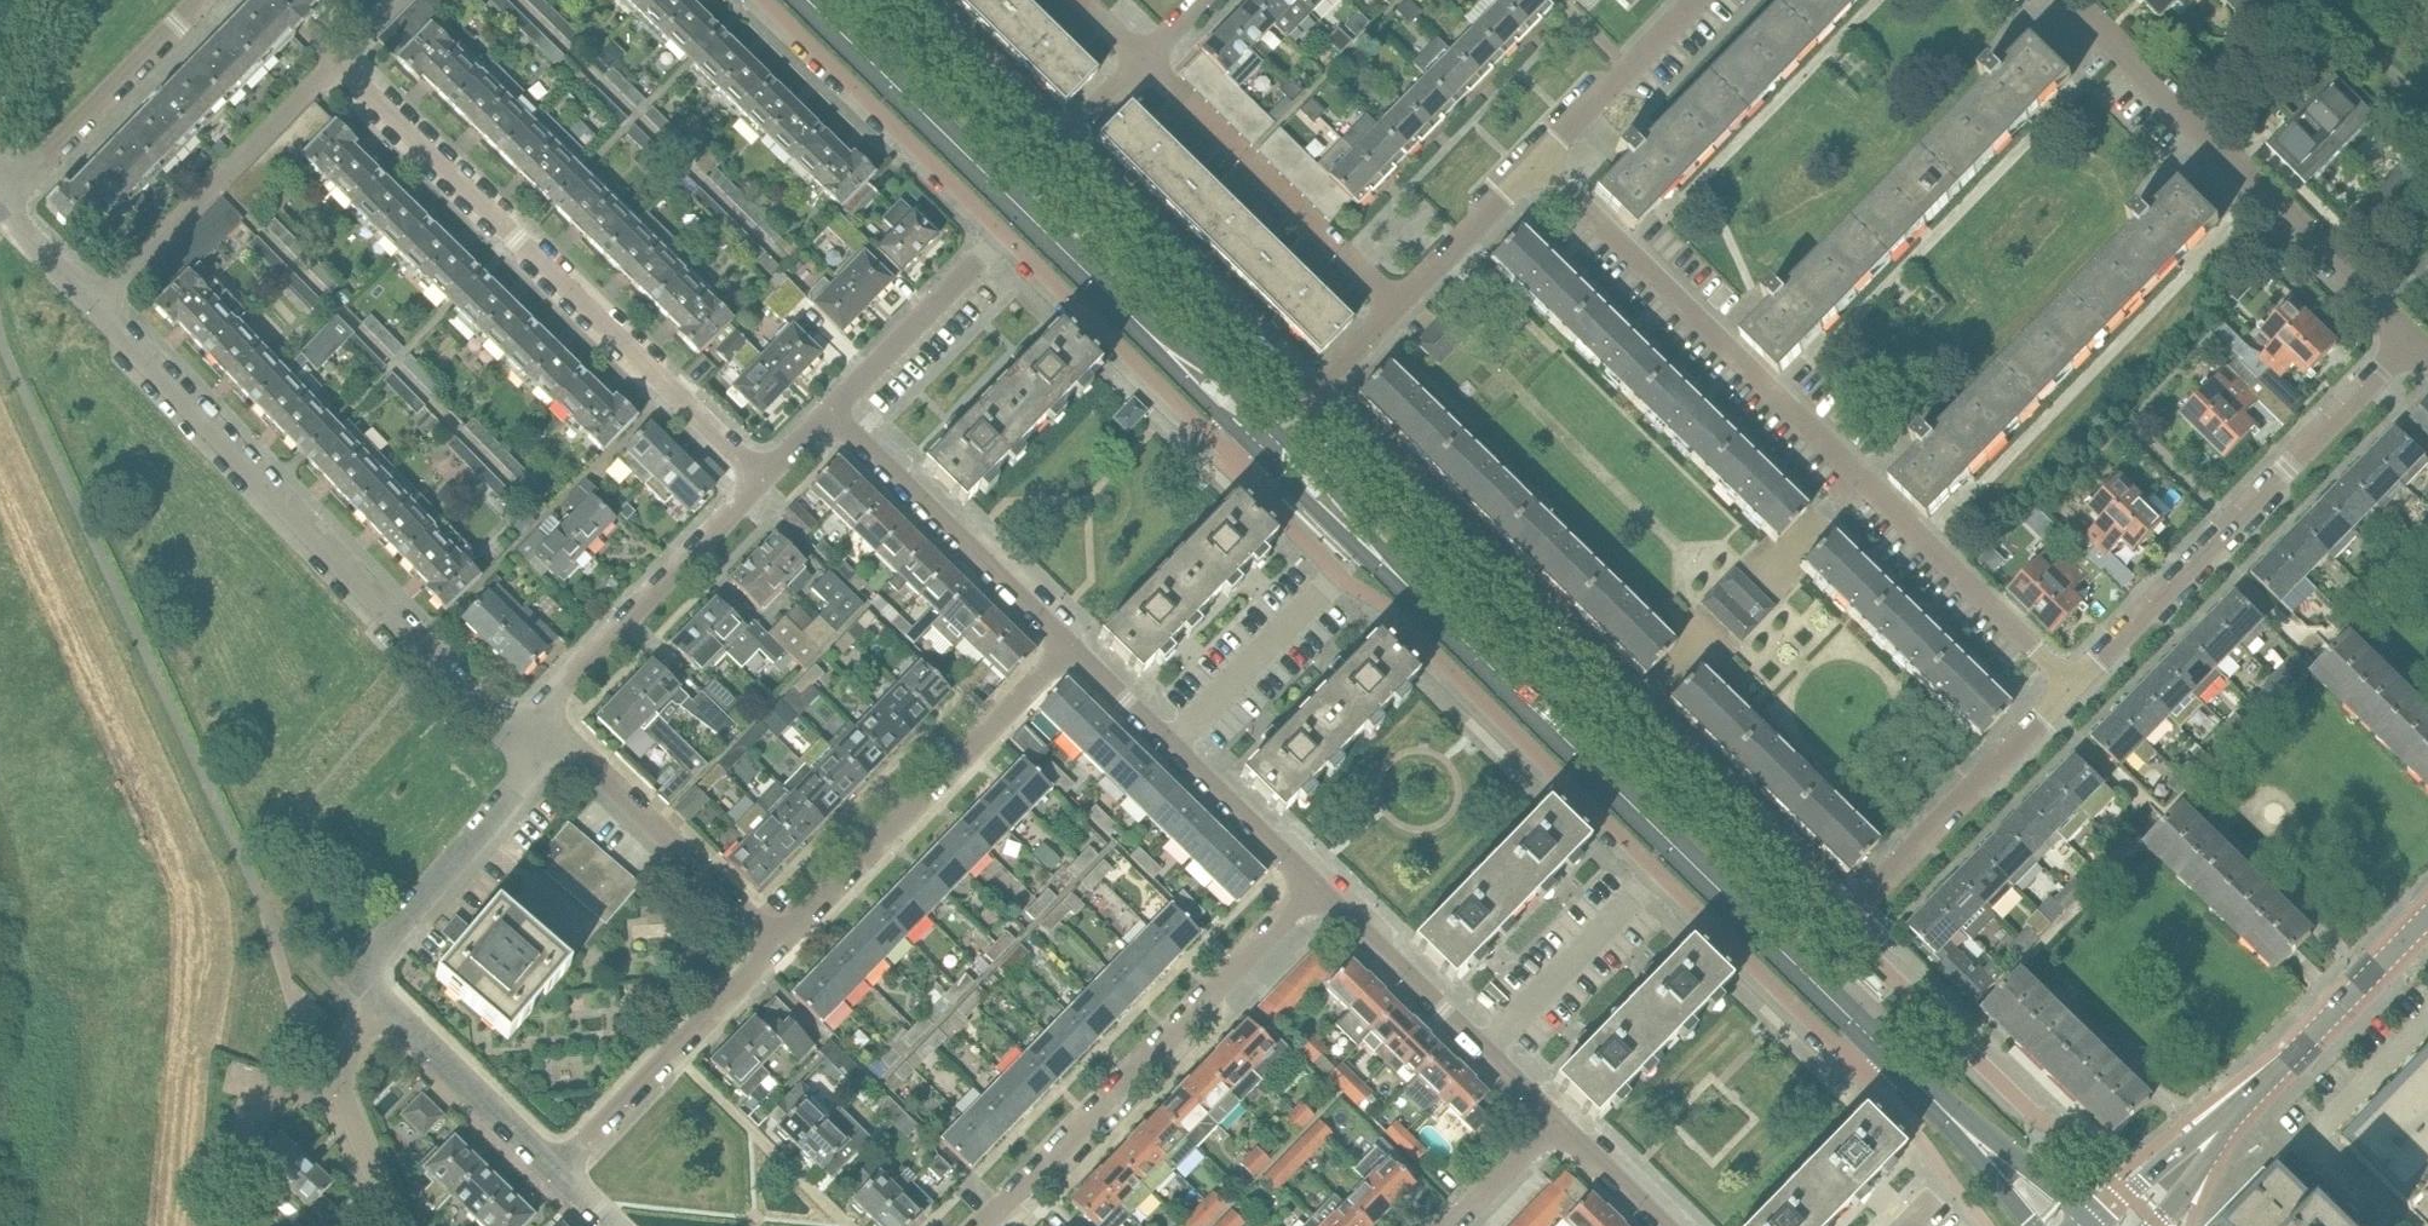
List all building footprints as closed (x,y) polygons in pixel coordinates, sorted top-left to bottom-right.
[(261,0),(254,0),(189,67),(223,100),(288,33),(293,38),(296,34),(261,0)] [(296,34),(308,22),(285,0),(261,0),(296,34)] [(308,22),(311,18),(307,14),(321,0),(285,0),(308,22)] [(409,5),(442,14),(453,3),(442,0),(415,0),(409,5)] [(486,6),(480,0),(464,0),(451,13),(465,27),(486,6)] [(529,23),(505,0),(490,0),(521,31),(529,23)] [(539,12),(547,5),(542,0),(527,0),(539,12)] [(637,10),(647,0),(627,0),(637,10)] [(689,61),(719,31),(687,0),(647,0),(637,10),(689,61)] [(942,0),(950,9),(957,3),(989,35),(1023,0),(942,0)] [(1063,106),(1097,72),(1023,0),(989,35),(1021,65),(1014,73),(1023,81),(1030,75),(1063,106)] [(1250,1),(1273,24),(1286,37),(1311,12),(1298,0),(1251,0),(1250,1)] [(1311,12),(1322,0),(1298,0),(1311,12)] [(1401,4),(1415,17),(1421,11),(1410,0),(1405,0),(1401,4)] [(1464,17),(1474,27),(1504,55),(1516,43),(1517,44),(1529,31),(1499,2),(1497,0),(1480,0),(1464,17)] [(1499,2),(1529,31),(1541,19),(1540,18),(1553,5),(1548,0),(1500,0),(1499,2)] [(1594,191),(1607,204),(1620,217),(1632,229),(1648,213),(1649,212),(1674,187),(1856,0),(1780,0),(1657,125),(1636,147),(1627,138),(1615,150),(1625,160),(1616,169),(1611,174),(1610,175),(1594,191)] [(1628,10),(1638,0),(1617,0),(1628,10)] [(2163,17),(2179,0),(2146,0),(2163,17)] [(2258,33),(2278,11),(2267,0),(2225,0),(2258,33)] [(1250,1),(1225,26),(1249,49),(1273,24),(1250,1)] [(1409,23),(1415,17),(1401,4),(1395,10),(1409,23)] [(442,14),(409,5),(399,16),(432,25),(442,14)] [(547,5),(539,12),(572,44),(579,36),(547,5)] [(399,16),(388,27),(419,35),(430,25),(431,26),(432,25),(399,16)] [(554,62),(562,55),(529,23),(521,31),(554,62)] [(419,35),(398,58),(397,59),(418,80),(422,76),(450,104),(480,73),(431,26),(430,25),(419,35)] [(1225,26),(1201,51),(1213,63),(1224,74),(1223,76),(1223,77),(1236,89),(1237,90),(1263,63),(1249,49),(1225,26)] [(379,40),(398,58),(419,35),(388,27),(377,38),(379,40)] [(1338,27),(1333,33),(1346,47),(1352,41),(1338,27)] [(1474,27),(1450,51),(1481,81),(1492,69),(1491,68),(1504,55),(1474,27)] [(771,83),(719,31),(689,61),(742,113),(771,83)] [(1341,53),(1346,47),(1333,33),(1327,39),(1341,53)] [(1437,38),(1413,63),(1426,76),(1455,105),(1468,92),(1469,93),(1481,81),(1450,51),(1437,38)] [(1759,319),(1742,336),(1755,349),(1767,361),(1780,374),(1797,357),(1822,331),(1914,238),(1927,224),(2029,119),(2053,95),(2054,94),(2071,77),(2058,64),(2045,51),(2032,39),(2015,56),(2015,57),(2001,70),(1991,60),(1979,72),(1989,82),(1981,91),(1788,289),(1785,293),(1774,282),(1766,291),(1763,294),(1773,304),(1762,316),(1759,319)] [(1359,47),(1353,53),(1367,67),(1373,61),(1359,47)] [(1191,86),(1213,63),(1201,51),(1179,74),(1191,86)] [(1361,73),(1367,67),(1353,53),(1347,59),(1361,73)] [(480,73),(450,104),(498,151),(529,119),(539,109),(491,62),(480,73)] [(1203,98),(1223,77),(1223,76),(1224,74),(1213,63),(1191,86),(1203,98)] [(223,100),(189,67),(166,91),(164,89),(144,109),(146,111),(123,135),(157,168),(223,100)] [(612,68),(605,76),(637,108),(645,100),(612,68)] [(1426,76),(1402,101),(1432,131),(1444,119),(1443,118),(1455,105),(1426,76)] [(1236,89),(1223,77),(1203,98),(1215,110),(1236,89)] [(1290,77),(1284,83),(1298,97),(1304,91),(1290,77)] [(2306,184),(2374,116),(2334,77),(2267,144),(2306,184)] [(742,113),(790,160),(819,130),(771,83),(742,113)] [(1292,103),(1298,97),(1284,83),(1278,89),(1292,103)] [(587,94),(620,126),(627,118),(594,86),(587,94)] [(1227,122),(1248,101),(1236,89),(1215,110),(1227,122)] [(1310,97),(1305,103),(1318,117),(1324,110),(1310,97)] [(1260,112),(1248,101),(1227,122),(1239,133),(1260,112)] [(1402,101),(1378,126),(1407,155),(1419,142),(1421,143),(1432,131),(1402,101)] [(303,114),(311,146),(335,122),(314,103),(303,114)] [(1305,103),(1299,109),(1313,123),(1318,117),(1305,103)] [(1204,176),(1130,104),(1096,139),(1130,171),(1122,178),(1131,187),(1138,180),(1170,211),(1204,176)] [(685,139),(652,107),(644,115),(677,146),(685,139)] [(529,119),(498,151),(551,203),(582,171),(579,168),(589,158),(539,109),(529,119)] [(1272,124),(1260,112),(1239,133),(1252,145),(1272,124)] [(301,159),(303,157),(302,156),(311,146),(303,114),(292,125),(301,159)] [(1366,114),(1341,139),(1353,151),(1384,180),(1396,168),(1395,167),(1407,155),(1378,126),(1366,114)] [(335,122),(311,146),(302,156),(303,157),(352,205),(382,175),(353,147),(357,143),(335,122)] [(659,165),(667,157),(634,125),(627,133),(659,165)] [(842,208),(867,183),(875,174),(854,153),(848,158),(819,130),(790,160),(790,161),(792,160),(842,208)] [(1257,151),(1269,163),(1290,142),(1278,130),(1257,151)] [(112,213),(157,168),(123,135),(69,190),(65,186),(46,206),(73,232),(102,203),(112,213)] [(1341,139),(1315,166),(1326,177),(1327,178),(1339,189),(1351,201),(1353,199),(1358,205),(1371,192),(1372,192),(1384,180),(1353,151),(1341,139)] [(1302,153),(1290,142),(1269,163),(1281,174),(1302,153)] [(269,191),(280,180),(270,148),(260,158),(269,191)] [(2411,152),(2342,220),(2355,233),(2423,164),(2411,152)] [(1302,153),(1281,174),(1294,186),(1314,165),(1302,153)] [(259,202),(269,191),(260,158),(249,169),(259,202)] [(1326,177),(1314,165),(1294,186),(1306,198),(1326,177)] [(228,191),(249,212),(259,202),(249,169),(228,191)] [(717,170),(709,178),(742,209),(749,202),(717,170)] [(604,254),(635,223),(582,171),(551,203),(555,206),(604,254)] [(351,206),(399,254),(430,222),(382,175),(352,205),(351,206)] [(1278,249),(1204,176),(1170,211),(1203,243),(1196,249),(1205,258),(1211,252),(1244,283),(1278,249)] [(1339,189),(1327,178),(1326,177),(1306,198),(1318,210),(1339,189)] [(867,183),(842,208),(855,220),(868,206),(879,195),(867,183)] [(1907,463),(1890,481),(1903,493),(1916,506),(1929,518),(1946,501),(1949,498),(1970,476),(2176,265),(2202,238),(2219,221),(2206,208),(2193,196),(2180,183),(2164,200),(2163,201),(2149,215),(2138,204),(2134,209),(2127,217),(2138,227),(2131,234),(1936,433),(1933,437),(1923,427),(1911,439),(1921,448),(1907,463)] [(724,229),(732,221),(699,189),(691,196),(724,229)] [(1351,201),(1339,189),(1318,210),(1330,222),(1351,201)] [(243,219),(222,198),(211,209),(219,243),(243,219)] [(877,249),(900,273),(938,235),(913,212),(901,200),(882,219),(894,231),(877,249)] [(749,202),(742,209),(775,241),(782,233),(749,202)] [(219,243),(211,209),(200,220),(209,253),(219,243)] [(839,211),(826,224),(853,251),(832,273),(839,279),(867,307),(893,281),(880,269),(858,247),(866,238),(839,211)] [(267,227),(299,259),(307,251),(275,219),(267,227)] [(209,253),(200,220),(189,231),(198,264),(199,263),(209,253)] [(732,221),(724,229),(774,278),(781,270),(763,252),(732,221)] [(452,305),(482,273),(430,222),(399,254),(452,305)] [(682,272),(683,270),(635,223),(604,254),(653,302),(682,272)] [(1521,229),(1489,261),(1560,331),(1592,299),(1521,229)] [(198,264),(189,231),(179,242),(187,274),(188,273),(189,274),(198,264)] [(282,277),(289,269),(257,237),(250,245),(282,277)] [(187,274),(179,242),(168,253),(176,284),(187,274)] [(1352,321),(1278,249),(1244,283),(1276,314),(1270,321),(1278,330),(1285,323),(1318,355),(1352,321)] [(307,251),(299,259),(331,291),(339,284),(307,251)] [(176,284),(168,253),(157,264),(165,294),(176,284)] [(213,276),(199,263),(198,264),(189,274),(188,273),(187,274),(176,284),(165,294),(155,305),(154,306),(174,327),(178,323),(206,352),(238,322),(237,321),(236,323),(202,287),(213,276)] [(165,294),(157,264),(136,285),(155,305),(165,294)] [(314,309),(321,302),(289,269),(282,277),(314,309)] [(732,320),(682,272),(653,302),(681,329),(677,333),(699,354),(732,320)] [(482,273),(452,305),(504,356),(535,325),(482,273)] [(787,278),(776,289),(795,308),(806,297),(787,278)] [(809,293),(809,302),(812,305),(813,305),(842,333),(867,307),(839,279),(831,286),(823,279),(809,293)] [(782,321),(795,308),(776,289),(763,302),(782,321)] [(1480,322),(1490,312),(1467,290),(1457,300),(1480,322)] [(1663,368),(1592,299),(1560,331),(1632,401),(1663,368)] [(1480,322),(1457,300),(1447,311),(1469,333),(1480,322)] [(2273,343),(2262,354),(2250,348),(2224,323),(2212,334),(2237,358),(2259,379),(2314,321),(2292,300),(2261,331),(2273,343)] [(1459,343),(1469,333),(1447,311),(1437,321),(1459,343)] [(371,316),(363,323),(395,355),(402,348),(371,316)] [(385,366),(353,334),(337,317),(283,370),(284,371),(253,401),(303,454),(335,424),(290,377),(308,359),(318,369),(345,341),(377,373),(385,366)] [(1449,354),(1459,343),(1437,321),(1427,332),(1449,354)] [(2314,321),(2259,379),(2283,402),(2293,412),(2305,399),(2282,377),(2300,359),(2311,370),(2337,344),(2314,321)] [(284,371),(283,370),(238,322),(206,352),(253,401),(284,371)] [(504,356),(553,404),(583,372),(535,325),(504,356)] [(792,326),(763,356),(791,385),(821,354),(792,326)] [(1019,366),(992,394),(1033,434),(1093,373),(1100,365),(1059,326),(1052,333),(1029,356),(1021,347),(1010,357),(1019,366)] [(736,330),(715,351),(728,363),(748,342),(736,330)] [(1416,342),(1425,350),(1439,364),(1449,354),(1427,332),(1416,342)] [(746,373),(726,393),(742,408),(748,402),(761,415),(791,385),(763,356),(748,342),(731,359),(746,373)] [(402,362),(434,395),(442,388),(409,355),(402,362)] [(2237,358),(2228,369),(2249,390),(2259,379),(2237,358)] [(1356,396),(1428,467),(1460,434),(1388,364),(1356,396)] [(1663,368),(1632,401),(1703,471),(1735,438),(1663,368)] [(2184,411),(2180,415),(2202,437),(2206,433),(2249,390),(2228,369),(2226,368),(2184,411)] [(612,400),(583,372),(553,404),(554,403),(604,452),(637,417),(615,396),(612,400)] [(416,413),(424,406),(392,373),(384,380),(416,413)] [(2206,433),(2202,437),(2225,459),(2229,455),(2255,428),(2243,417),(2258,401),(2272,414),(2284,426),(2295,414),(2293,412),(2283,402),(2259,379),(2249,390),(2206,433)] [(964,505),(971,497),(1032,434),(992,394),(963,425),(954,416),(944,426),(953,435),(923,465),(964,505)] [(1133,398),(1126,406),(1114,418),(1127,431),(1147,411),(1133,398)] [(2410,416),(2424,430),(2427,425),(2427,398),(2410,416)] [(392,466),(347,419),(338,428),(335,424),(303,454),(354,507),(386,477),(383,474),(392,466)] [(466,427),(498,460),(506,452),(474,420),(466,427)] [(617,459),(644,485),(677,450),(651,424),(617,459)] [(2406,486),(2427,464),(2427,459),(2397,429),(2387,439),(2383,436),(2369,451),(2373,454),(2406,486)] [(1532,504),(1460,434),(1428,467),(1500,536),(1532,504)] [(448,445),(480,477),(488,470),(456,437),(448,445)] [(1703,471),(1768,534),(1775,541),(1807,509),(1751,455),(1735,438),(1703,471)] [(714,486),(713,485),(724,474),(705,455),(694,466),(677,450),(644,485),(664,505),(673,496),(689,512),(714,486)] [(506,452),(498,460),(530,492),(538,484),(506,452)] [(2360,460),(2345,475),(2349,478),(2376,503),(2383,510),(2406,486),(2373,454),(2363,464),(2360,460)] [(837,458),(809,488),(831,509),(859,480),(837,458)] [(512,510),(520,502),(488,470),(480,477),(512,510)] [(2087,535),(2077,545),(2087,555),(2097,545),(2142,498),(2120,476),(2095,502),(2106,514),(2086,534),(2087,535)] [(354,507),(401,556),(431,527),(386,477),(354,507)] [(2164,477),(2159,481),(2161,488),(2167,489),(2172,484),(2170,478),(2164,477)] [(2349,478),(2339,488),(2336,485),(2334,486),(2322,499),(2325,503),(2326,502),(2352,528),(2376,503),(2349,478)] [(859,480),(831,509),(853,531),(881,501),(859,480)] [(566,500),(578,512),(563,527),(586,550),(614,521),(591,498),(597,492),(585,481),(566,500)] [(2064,494),(2056,486),(2042,500),(2046,504),(2050,508),(2064,494)] [(1228,504),(1168,566),(1209,605),(1236,577),(1238,579),(1248,569),(1246,567),(1268,544),(1275,537),(1248,510),(1235,497),(1228,504)] [(2097,545),(2087,555),(2098,566),(2103,571),(2123,590),(2136,577),(2111,553),(2128,535),(2140,546),(2165,520),(2142,498),(2097,545)] [(881,501),(853,531),(875,552),(903,522),(881,501)] [(2359,535),(2352,528),(2326,502),(2325,503),(2316,512),(2312,509),(2298,523),(2302,527),(2328,552),(2336,559),(2359,535)] [(626,503),(617,512),(626,520),(634,512),(626,503)] [(782,516),(804,538),(817,525),(794,503),(782,516)] [(1603,573),(1532,504),(1500,536),(1571,606),(1603,573)] [(551,516),(517,551),(540,574),(546,568),(557,579),(560,577),(564,581),(578,566),(574,562),(586,550),(563,527),(551,516)] [(903,522),(875,552),(897,573),(925,544),(903,522)] [(431,527),(401,556),(429,585),(425,589),(446,611),(479,577),(460,557),(431,527)] [(2278,551),(2304,576),(2328,552),(2302,527),(2292,537),(2289,533),(2274,548),(2278,551)] [(775,536),(756,556),(784,583),(785,583),(788,586),(802,572),(799,569),(803,564),(788,549),(793,543),(781,531),(776,537),(775,536)] [(1859,623),(1891,591),(1832,533),(1800,566),(1859,623)] [(815,548),(826,559),(834,550),(823,539),(815,548)] [(897,573),(888,582),(898,591),(907,583),(919,595),(947,565),(925,544),(897,573)] [(2054,544),(2009,590),(2009,591),(2031,613),(2077,566),(2054,544)] [(1992,547),(1978,562),(1980,564),(1991,574),(2005,560),(1994,550),(1992,547)] [(2386,561),(2396,571),(2407,560),(2397,550),(2386,561)] [(2265,557),(2251,572),(2280,601),(2292,612),(2316,587),(2304,576),(2278,551),(2269,561),(2265,557)] [(2077,566),(2031,613),(2054,634),(2079,608),(2068,597),(2074,590),(2088,576),(2093,581),(2103,571),(2098,566),(2087,555),(2077,566)] [(759,609),(784,583),(756,556),(731,581),(759,609)] [(848,580),(856,572),(845,561),(837,569),(848,580)] [(2385,582),(2396,571),(2386,561),(2375,572),(2385,582)] [(913,627),(904,635),(913,644),(931,626),(969,586),(947,565),(919,595),(932,608),(913,627)] [(1106,629),(1099,637),(1107,644),(1140,676),(1146,669),(1169,646),(1171,648),(1181,638),(1179,636),(1209,605),(1168,566),(1106,629)] [(1718,585),(1728,595),(1745,578),(1735,568),(1718,585)] [(819,616),(836,633),(864,605),(829,572),(812,589),(825,602),(819,608),(823,612),(819,616)] [(856,572),(848,580),(859,591),(867,582),(856,572)] [(1571,606),(1643,676),(1675,644),(1603,573),(1571,606)] [(1728,595),(1738,605),(1755,588),(1745,578),(1728,595)] [(1701,603),(1711,612),(1728,595),(1718,585),(1701,603)] [(487,645),(521,610),(496,586),(462,621),(487,645)] [(969,586),(931,626),(953,647),(962,638),(990,608),(969,586)] [(1738,605),(1748,615),(1765,597),(1755,588),(1738,605)] [(1951,649),(1891,591),(1859,623),(1919,681),(1951,649)] [(2213,618),(2246,650),(2270,625),(2237,593),(2227,603),(2223,600),(2209,615),(2213,618)] [(871,603),(880,612),(889,603),(879,594),(871,603)] [(1711,612),(1721,622),(1738,605),(1728,595),(1711,612)] [(1765,597),(1748,615),(1758,624),(1775,607),(1765,597)] [(2349,599),(2339,609),(2349,620),(2360,609),(2349,599)] [(740,668),(758,650),(773,664),(781,672),(793,659),(785,651),(767,634),(763,629),(734,602),(726,610),(716,600),(694,622),(725,653),(740,668)] [(880,612),(891,623),(900,614),(889,603),(880,612)] [(1721,622),(1731,632),(1748,615),(1738,605),(1721,622)] [(487,645),(520,677),(546,650),(545,649),(556,638),(524,607),(521,610),(487,645)] [(990,608),(962,638),(984,659),(1013,629),(990,608)] [(2338,631),(2349,620),(2339,609),(2328,620),(2338,631)] [(857,623),(847,633),(855,641),(859,645),(869,635),(865,631),(877,619),(868,611),(857,623)] [(900,614),(891,623),(904,635),(913,627),(900,614)] [(1748,615),(1731,632),(1741,642),(1758,624),(1748,615)] [(793,659),(802,668),(836,633),(819,616),(802,633),(784,617),(767,634),(785,651),(793,659)] [(2200,624),(2185,639),(2189,642),(2216,667),(2227,655),(2238,665),(2249,653),(2246,650),(2213,618),(2203,628),(2200,624)] [(712,667),(725,653),(694,622),(672,645),(701,673),(709,664),(712,667)] [(984,659),(957,687),(967,696),(994,668),(1007,680),(1035,651),(1013,629),(984,659)] [(847,633),(835,645),(843,654),(855,641),(847,633)] [(1337,676),(1309,705),(1349,745),(1410,683),(1417,676),(1377,636),(1370,643),(1347,666),(1338,657),(1328,667),(1337,676)] [(2315,673),(2379,735),(2412,699),(2349,637),(2315,673)] [(2176,648),(2162,663),(2166,666),(2192,691),(2192,692),(2199,699),(2222,675),(2215,668),(2216,667),(2189,642),(2179,652),(2176,648)] [(924,654),(935,665),(943,656),(932,646),(924,654)] [(1919,681),(1966,727),(1978,739),(2010,707),(1951,649),(1919,681)] [(943,656),(935,665),(945,676),(954,667),(943,656)] [(655,719),(674,699),(681,706),(689,698),(652,662),(625,690),(655,719)] [(922,662),(899,685),(929,714),(951,691),(922,662)] [(815,665),(804,677),(812,685),(824,673),(815,665)] [(2284,665),(2273,676),(2284,687),(2295,675),(2284,665)] [(2152,673),(2138,687),(2141,691),(2142,690),(2168,716),(2176,723),(2181,728),(2204,704),(2199,699),(2192,692),(2192,691),(2166,666),(2165,667),(2156,676),(2152,673)] [(1700,668),(1668,701),(1728,759),(1751,735),(1760,726),(1700,668)] [(2273,697),(2284,687),(2273,676),(2263,687),(2273,697)] [(804,677),(792,689),(800,697),(812,685),(804,677)] [(702,691),(721,710),(725,714),(736,702),(713,679),(702,691)] [(1067,680),(1039,709),(1061,731),(1090,702),(1067,680)] [(899,685),(878,707),(907,736),(929,714),(899,685)] [(669,804),(688,784),(705,767),(655,719),(625,690),(598,718),(624,743),(640,727),(681,767),(656,792),(669,804)] [(2118,714),(2144,740),(2168,716),(2142,690),(2141,691),(2132,700),(2129,697),(2114,711),(2118,715),(2118,714)] [(689,698),(681,706),(725,738),(737,726),(725,714),(721,710),(702,691),(692,701),(689,698)] [(760,721),(769,729),(773,733),(794,711),(782,699),(760,721)] [(2379,735),(2427,784),(2427,714),(2412,699),(2379,735)] [(1090,702),(1061,731),(1083,753),(1111,724),(1090,702)] [(1248,768),(1241,775),(1281,815),(1288,808),(1349,745),(1309,705),(1280,735),(1271,726),(1262,736),(1271,744),(1248,768)] [(878,707),(857,728),(886,757),(907,736),(878,707)] [(2158,753),(2144,740),(2118,714),(2118,715),(2108,725),(2105,721),(2090,736),(2120,764),(2133,751),(2146,765),(2158,753)] [(2237,714),(2226,725),(2236,735),(2247,724),(2237,714)] [(760,721),(749,733),(757,741),(769,729),(760,721)] [(850,722),(828,744),(864,780),(886,757),(857,728),(850,722)] [(1111,724),(1083,753),(1105,774),(1133,745),(1111,724)] [(1024,725),(1010,739),(1033,761),(1046,747),(1024,725)] [(2226,746),(2236,735),(2226,725),(2215,736),(2226,746)] [(1728,759),(1787,817),(1819,784),(1760,726),(1751,735),(1728,759)] [(820,736),(798,758),(805,764),(843,801),(864,780),(828,744),(820,736)] [(1950,761),(1942,753),(1928,739),(1917,749),(1940,771),(1950,761)] [(1133,745),(1105,774),(1126,795),(1155,766),(1133,745)] [(1917,749),(1907,760),(1930,782),(1940,771),(1917,749)] [(729,753),(717,765),(726,773),(738,761),(729,753)] [(2091,818),(2091,819),(2092,821),(2117,795),(2077,757),(2067,767),(2063,764),(2049,778),(2052,782),(2053,781),(2091,818)] [(1022,760),(1001,782),(1030,810),(1051,788),(1052,788),(1023,759),(1022,760)] [(1054,782),(1063,773),(1052,762),(1043,771),(1054,782)] [(2189,762),(2178,773),(2189,783),(2200,772),(2189,762)] [(805,764),(783,786),(821,823),(843,801),(805,764)] [(717,765),(706,777),(714,785),(726,773),(717,765)] [(1155,766),(1126,795),(1148,817),(1177,788),(1155,766)] [(1897,770),(1887,781),(1909,803),(1919,792),(1897,770)] [(1063,773),(1054,782),(1066,793),(1074,784),(1063,773)] [(2178,794),(2189,783),(2178,773),(2168,784),(2178,794)] [(756,803),(799,845),(821,823),(783,786),(778,781),(756,803)] [(2039,788),(2025,803),(2029,806),(2062,838),(2067,843),(2091,819),(2091,818),(2053,781),(2052,782),(2043,792),(2039,788)] [(1001,782),(980,803),(1009,831),(1030,810),(1001,782)] [(1878,842),(1866,831),(1819,784),(1787,817),(1846,874),(1878,842)] [(696,787),(674,809),(686,822),(708,799),(696,787)] [(1177,788),(1148,817),(1170,838),(1198,809),(1177,788)] [(1540,809),(1479,872),(1520,912),(1549,882),(1551,884),(1561,874),(1558,872),(1581,849),(1588,842),(1547,802),(1540,809)] [(756,803),(735,825),(749,839),(778,867),(799,845),(756,803)] [(980,803),(959,824),(988,852),(1009,831),(980,803)] [(1087,814),(1098,825),(1106,816),(1095,805),(1087,814)] [(2016,812),(2001,827),(2005,830),(2006,830),(2038,862),(2062,838),(2029,806),(2019,816),(2016,812)] [(2148,844),(2212,906),(2246,870),(2182,808),(2148,844)] [(1198,809),(1170,838),(1192,859),(1220,830),(1198,809)] [(1118,827),(1106,816),(1098,825),(1109,836),(1118,827)] [(567,822),(550,842),(561,851),(578,831),(567,822)] [(959,824),(939,845),(968,874),(988,852),(959,824)] [(2113,840),(2124,850),(2134,839),(2124,829),(2113,840)] [(1220,830),(1192,859),(1213,881),(1242,852),(1220,830)] [(2015,886),(2038,862),(2006,830),(2005,830),(1996,840),(1992,836),(1978,851),(1981,855),(1982,854),(2015,886)] [(578,831),(561,851),(571,860),(588,840),(578,831)] [(749,839),(727,861),(756,890),(778,867),(749,839)] [(588,840),(571,860),(582,869),(599,849),(588,840)] [(1043,840),(1031,852),(1051,870),(1062,858),(1043,840)] [(2113,861),(2124,850),(2113,840),(2102,851),(2113,861)] [(550,842),(533,862),(543,871),(561,851),(550,842)] [(939,845),(918,866),(947,895),(968,874),(939,845)] [(1089,846),(1078,858),(1087,866),(1098,855),(1089,846)] [(1130,856),(1141,867),(1150,859),(1139,848),(1130,856)] [(599,849),(582,869),(592,878),(609,858),(599,849)] [(571,860),(561,851),(543,871),(554,880),(571,860)] [(1242,852),(1213,881),(1236,903),(1257,882),(1265,874),(1264,873),(1242,852)] [(1954,875),(1958,879),(1958,878),(1991,910),(2015,886),(1982,854),(1981,855),(1972,864),(1968,861),(1954,875)] [(609,858),(592,878),(602,887),(620,867),(609,858)] [(1076,877),(1087,866),(1078,858),(1067,869),(1076,877)] [(1150,859),(1141,867),(1153,878),(1161,870),(1150,859)] [(571,860),(554,880),(564,889),(582,869),(571,860)] [(1103,860),(1092,871),(1101,880),(1112,868),(1103,860)] [(918,866),(897,887),(926,916),(947,895),(918,866)] [(620,867),(602,887),(613,896),(630,876),(620,867)] [(592,878),(582,869),(564,889),(575,898),(592,878)] [(2277,970),(2298,948),(2311,934),(2246,870),(2212,906),(2277,970)] [(1090,891),(1101,880),(1092,871),(1081,883),(1090,891)] [(1520,912),(1479,872),(1419,933),(1412,941),(1452,981),(1482,951),(1484,953),(1493,943),(1491,941),(1520,912)] [(630,876),(613,896),(623,905),(640,884),(630,876)] [(592,878),(575,898),(585,907),(602,887),(592,878)] [(1945,885),(1930,899),(1934,903),(1960,928),(1967,935),(1973,941),(1997,916),(1991,910),(1958,878),(1958,879),(1948,888),(1945,885)] [(2077,878),(2066,889),(2076,899),(2087,888),(2077,878)] [(613,896),(602,887),(585,907),(596,916),(613,896)] [(897,887),(876,909),(905,937),(926,916),(897,887)] [(1037,900),(1046,908),(1057,897),(1048,889),(1037,900)] [(2065,910),(2076,899),(2066,889),(2055,900),(2065,910)] [(1182,890),(1174,899),(1185,910),(1193,901),(1182,890)] [(613,896),(596,916),(606,925),(623,905),(613,896)] [(1035,920),(1046,908),(1037,900),(1026,911),(1035,920)] [(1205,912),(1193,901),(1185,910),(1196,921),(1205,912)] [(1062,902),(1051,913),(1060,922),(1071,911),(1062,902)] [(1907,924),(1945,961),(1954,952),(1945,943),(1960,928),(1934,903),(1925,913),(1921,909),(1907,924)] [(467,923),(450,943),(458,950),(436,976),(508,1038),(569,966),(498,904),(475,930),(467,923)] [(1171,905),(1150,927),(1179,955),(1200,934),(1200,933),(1171,905)] [(876,909),(856,930),(885,958),(905,937),(876,909)] [(1048,933),(1060,922),(1051,913),(1040,925),(1048,933)] [(2018,937),(2029,948),(2040,937),(2029,926),(2018,937)] [(1150,927),(1129,948),(1158,976),(1179,955),(1150,927)] [(856,930),(835,951),(864,979),(885,958),(856,930)] [(996,942),(1004,951),(1015,939),(1007,931),(996,942)] [(2018,959),(2029,948),(2018,937),(2008,948),(2018,959)] [(1650,981),(1622,1010),(1662,1050),(1721,989),(1730,981),(1689,941),(1660,971),(1651,963),(1641,973),(1650,981)] [(993,962),(1004,951),(996,942),(984,954),(993,962)] [(1020,945),(1009,956),(1018,964),(1029,953),(1020,945)] [(1129,948),(1108,969),(1137,998),(1158,976),(1129,948)] [(1304,958),(1324,978),(1334,968),(1314,948),(1304,958)] [(835,951),(814,972),(843,1000),(864,979),(835,951)] [(1945,961),(1940,966),(1953,979),(1976,1002),(1994,984),(1974,965),(1971,968),(1954,952),(1945,961)] [(1018,964),(1009,956),(998,967),(1007,976),(1018,964)] [(1294,969),(1314,989),(1324,978),(1304,958),(1294,969)] [(1350,961),(1325,987),(1348,1009),(1375,983),(1366,974),(1365,975),(1350,961)] [(1108,969),(1087,990),(1116,1019),(1137,998),(1108,969)] [(1284,979),(1304,999),(1314,989),(1294,969),(1284,979)] [(814,972),(793,994),(822,1022),(843,1000),(814,972)] [(954,985),(963,993),(974,982),(965,973),(954,985)] [(2115,1135),(2133,1117),(2150,1099),(2021,973),(1985,1010),(2115,1135)] [(1274,989),(1294,1009),(1304,999),(1284,979),(1274,989)] [(1348,1009),(1334,1024),(1356,1046),(1371,1031),(1396,1006),(1382,992),(1383,991),(1375,983),(1348,1009)] [(952,1004),(963,993),(954,985),(943,996),(952,1004)] [(979,987),(968,998),(976,1006),(988,995),(979,987)] [(1257,1006),(1277,1026),(1294,1009),(1274,989),(1257,1006)] [(1087,990),(1067,1012),(1096,1040),(1116,1019),(1087,990)] [(764,1007),(773,1016),(784,1027),(789,1022),(795,1016),(775,996),(764,1007)] [(976,1006),(968,998),(957,1009),(965,1018),(976,1006)] [(1396,1006),(1371,1031),(1383,1043),(1374,1052),(1384,1063),(1394,1054),(1420,1027),(1411,1018),(1410,1019),(1396,1006)] [(1553,1080),(1594,1120),(1602,1112),(1662,1050),(1622,1010),(1593,1040),(1584,1031),(1575,1041),(1583,1050),(1553,1080)] [(1067,1012),(1046,1033),(1075,1061),(1096,1040),(1067,1012)] [(795,1059),(811,1043),(789,1022),(784,1027),(773,1016),(763,1026),(754,1018),(733,1039),(761,1066),(781,1045),(795,1059)] [(921,1035),(933,1024),(924,1016),(913,1027),(921,1035)] [(1232,1034),(1224,1043),(1261,1079),(1290,1050),(1267,1028),(1261,1034),(1248,1021),(1233,1035),(1232,1034)] [(910,1047),(921,1035),(913,1027),(902,1038),(910,1047)] [(1394,1054),(1384,1063),(1395,1074),(1404,1064),(1416,1075),(1441,1050),(1427,1036),(1428,1035),(1420,1027),(1394,1054)] [(938,1029),(926,1040),(935,1049),(946,1037),(938,1029)] [(1046,1033),(1025,1054),(1054,1082),(1075,1061),(1046,1033)] [(1307,1035),(1297,1045),(1305,1054),(1316,1043),(1307,1035)] [(733,1039),(711,1062),(747,1097),(770,1075),(761,1066),(733,1039)] [(839,1071),(850,1060),(830,1040),(819,1051),(839,1071)] [(926,1040),(915,1052),(924,1060),(935,1049),(926,1040)] [(1217,1052),(1203,1066),(1239,1102),(1261,1079),(1224,1043),(1216,1051),(1217,1052)] [(1316,1043),(1305,1054),(1313,1061),(1324,1051),(1316,1043)] [(881,1060),(889,1068),(901,1056),(892,1048),(881,1060)] [(1416,1075),(1403,1089),(1425,1111),(1439,1098),(1465,1071),(1456,1062),(1455,1063),(1441,1050),(1416,1075)] [(2390,1189),(2427,1225),(2427,1051),(2341,1140),(2390,1189)] [(1025,1054),(1004,1075),(1034,1104),(1054,1082),(1025,1054)] [(852,1083),(862,1072),(850,1060),(839,1071),(852,1083)] [(906,1061),(894,1073),(903,1082),(915,1070),(906,1061)] [(1335,1068),(1328,1075),(1350,1098),(1364,1084),(1341,1062),(1335,1068)] [(1188,1079),(1180,1088),(1217,1125),(1239,1102),(1203,1066),(1189,1080),(1188,1079)] [(1439,1098),(1425,1111),(1436,1121),(1449,1108),(1474,1132),(1489,1117),(1477,1105),(1487,1095),(1472,1080),(1473,1079),(1465,1071),(1439,1098)] [(1004,1075),(984,1096),(1013,1125),(1034,1104),(1004,1075)] [(801,1083),(769,1115),(779,1125),(777,1127),(780,1129),(778,1131),(786,1139),(788,1137),(799,1148),(826,1120),(806,1101),(813,1094),(801,1083)] [(1364,1084),(1350,1098),(1359,1106),(1372,1092),(1364,1084)] [(1173,1097),(1159,1111),(1195,1147),(1217,1125),(1180,1088),(1171,1096),(1173,1097)] [(433,1105),(421,1094),(401,1115),(412,1126),(433,1105)] [(984,1096),(963,1117),(992,1146),(1013,1125),(984,1096)] [(898,1107),(888,1097),(877,1108),(887,1118),(898,1107)] [(1301,1102),(1292,1110),(1306,1123),(1314,1114),(1301,1102)] [(443,1115),(433,1105),(412,1126),(423,1136),(443,1115)] [(826,1120),(799,1148),(802,1151),(801,1153),(808,1161),(810,1159),(821,1170),(822,1169),(833,1179),(872,1139),(840,1107),(826,1120)] [(918,1126),(898,1107),(887,1118),(907,1137),(918,1126)] [(1793,1179),(1834,1219),(1863,1189),(1865,1191),(1875,1181),(1872,1179),(1902,1149),(1862,1109),(1854,1116),(1793,1179)] [(1292,1110),(1284,1118),(1297,1131),(1306,1123),(1292,1110)] [(1144,1124),(1136,1133),(1173,1170),(1195,1147),(1159,1111),(1145,1125),(1144,1124)] [(942,1139),(941,1140),(971,1168),(992,1146),(963,1117),(942,1139)] [(1311,1128),(1324,1141),(1332,1132),(1319,1120),(1311,1128)] [(1396,1120),(1385,1131),(1396,1141),(1406,1131),(1396,1120)] [(238,1156),(262,1178),(263,1177),(285,1198),(291,1191),(308,1207),(291,1225),(322,1225),(338,1209),(322,1195),(332,1183),(279,1134),(276,1138),(264,1127),(238,1156)] [(1311,1128),(1289,1150),(1302,1163),(1324,1141),(1311,1128)] [(1406,1131),(1396,1141),(1416,1161),(1426,1150),(1406,1131)] [(1129,1143),(1115,1157),(1151,1192),(1173,1170),(1136,1133),(1128,1141),(1129,1143)] [(435,1145),(418,1163),(435,1180),(421,1194),(438,1210),(451,1196),(482,1165),(454,1138),(441,1151),(435,1145)] [(1374,1145),(1352,1168),(1366,1181),(1392,1208),(1401,1199),(1400,1197),(1413,1183),(1410,1180),(1417,1173),(1393,1149),(1386,1156),(1374,1145)] [(1257,1146),(1248,1155),(1261,1168),(1270,1159),(1257,1146)] [(1289,1150),(1267,1173),(1280,1186),(1302,1163),(1289,1150)] [(2220,1225),(2370,1225),(2293,1151),(2220,1225)] [(938,1155),(927,1166),(940,1180),(951,1168),(938,1155)] [(1248,1155),(1240,1163),(1253,1176),(1261,1168),(1248,1155)] [(1100,1169),(1092,1178),(1129,1215),(1151,1192),(1115,1157),(1101,1170),(1100,1169)] [(864,1188),(852,1200),(855,1203),(853,1204),(861,1212),(863,1210),(874,1221),(912,1182),(903,1173),(892,1185),(869,1162),(854,1178),(864,1188)] [(451,1196),(475,1220),(506,1188),(482,1165),(451,1196)] [(1553,1181),(1573,1201),(1563,1212),(1559,1215),(1570,1225),(1604,1225),(1613,1217),(1564,1170),(1553,1181)] [(1267,1173),(1259,1181),(1272,1194),(1280,1186),(1267,1173)] [(1071,1202),(1081,1212),(1074,1219),(1082,1225),(1120,1225),(1130,1216),(1129,1215),(1092,1178),(1083,1186),(1085,1188),(1071,1202)] [(1834,1219),(1793,1179),(1747,1225),(1827,1225),(1834,1219)] [(1345,1205),(1366,1225),(1372,1225),(1382,1216),(1384,1217),(1392,1208),(1366,1181),(1354,1193),(1355,1194),(1345,1205)] [(1573,1201),(1553,1181),(1542,1192),(1563,1212),(1573,1201)] [(874,1221),(876,1223),(874,1225),(875,1225),(910,1225),(933,1203),(912,1182),(874,1221)] [(506,1188),(475,1220),(482,1225),(523,1225),(534,1215),(506,1188)] [(1213,1191),(1204,1200),(1217,1213),(1226,1204),(1213,1191)] [(1553,1222),(1559,1215),(1563,1212),(1542,1192),(1533,1202),(1553,1222)] [(1345,1205),(1334,1194),(1312,1217),(1321,1225),(1366,1225),(1345,1205)] [(1204,1200),(1196,1209),(1209,1221),(1217,1213),(1204,1200)] [(1537,1225),(1549,1225),(1553,1222),(1533,1202),(1523,1212),(1537,1225)] [(1223,1218),(1231,1225),(1240,1225),(1244,1222),(1231,1209),(1223,1218)] [(1182,1222),(1186,1225),(1204,1225),(1206,1225),(1192,1212),(1182,1222)] [(1517,1225),(1537,1225),(1523,1212),(1513,1222),(1517,1225)] [(1312,1217),(1303,1225),(1321,1225),(1312,1217)] [(1613,1217),(1604,1225),(1622,1225),(1613,1217)] [(1215,1225),(1231,1225),(1223,1218),(1215,1225)]
